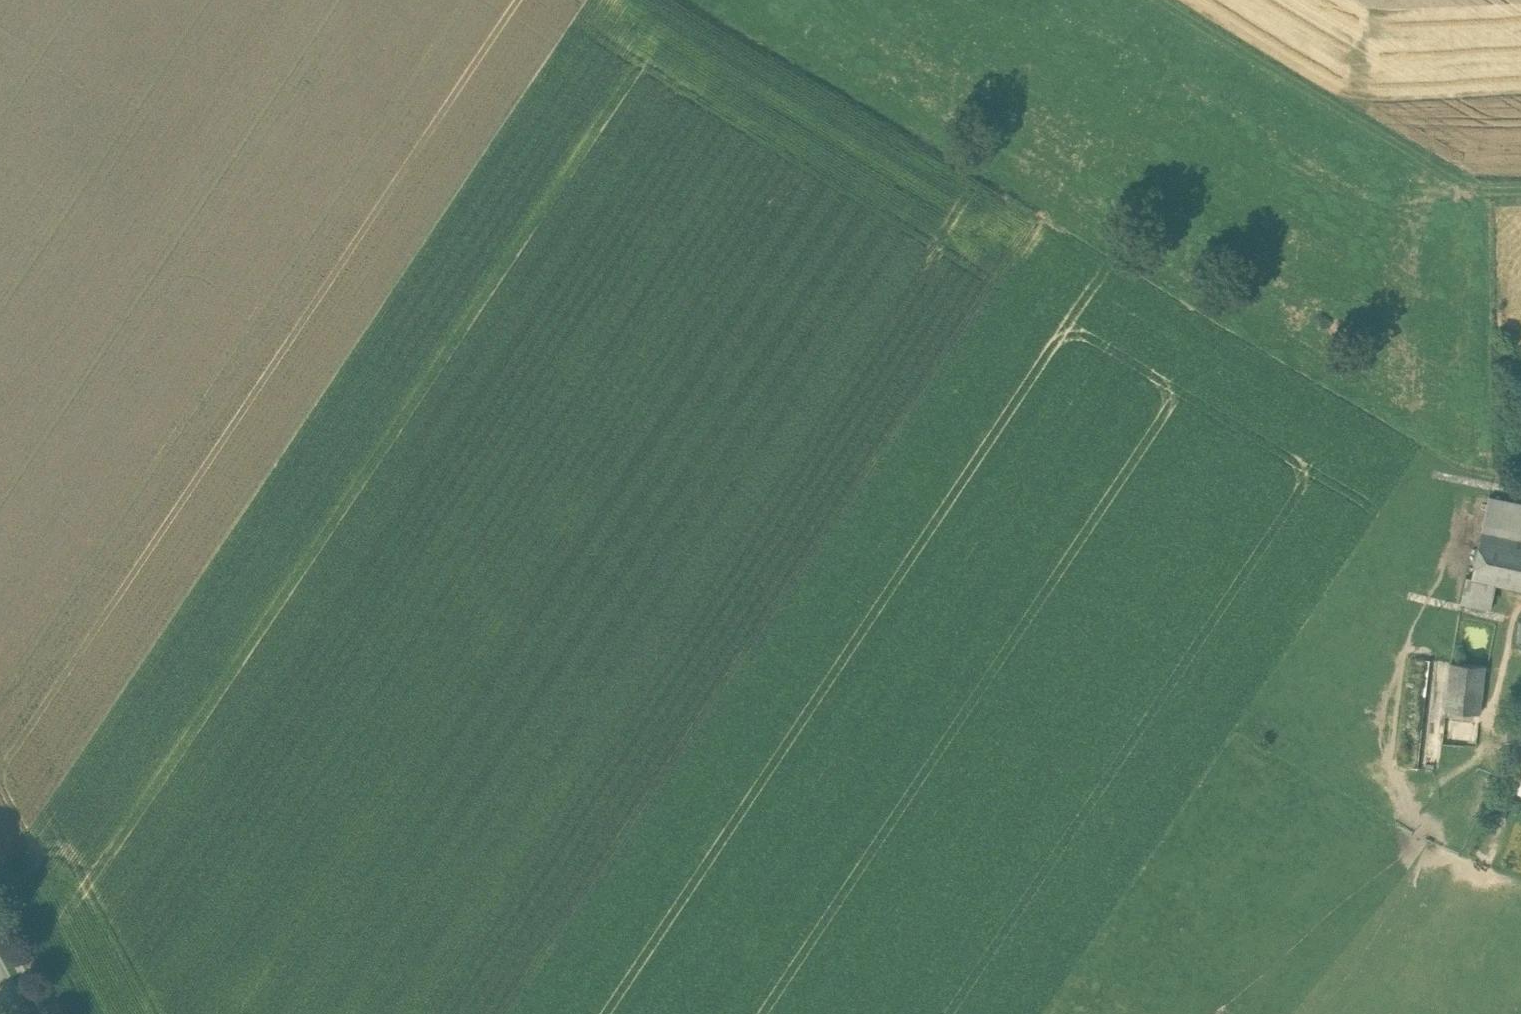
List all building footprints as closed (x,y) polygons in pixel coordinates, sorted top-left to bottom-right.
[(1488,497),(1481,530),(1520,538),(1520,503),(1488,497)] [(1481,530),(1472,576),(1471,577),(1484,580),(1520,588),(1520,538),(1481,530)] [(1484,580),(1471,577),(1472,576),(1466,575),(1461,602),(1479,605),(1484,580)] [(1485,667),(1451,662),(1443,708),(1478,713),(1485,667)]
